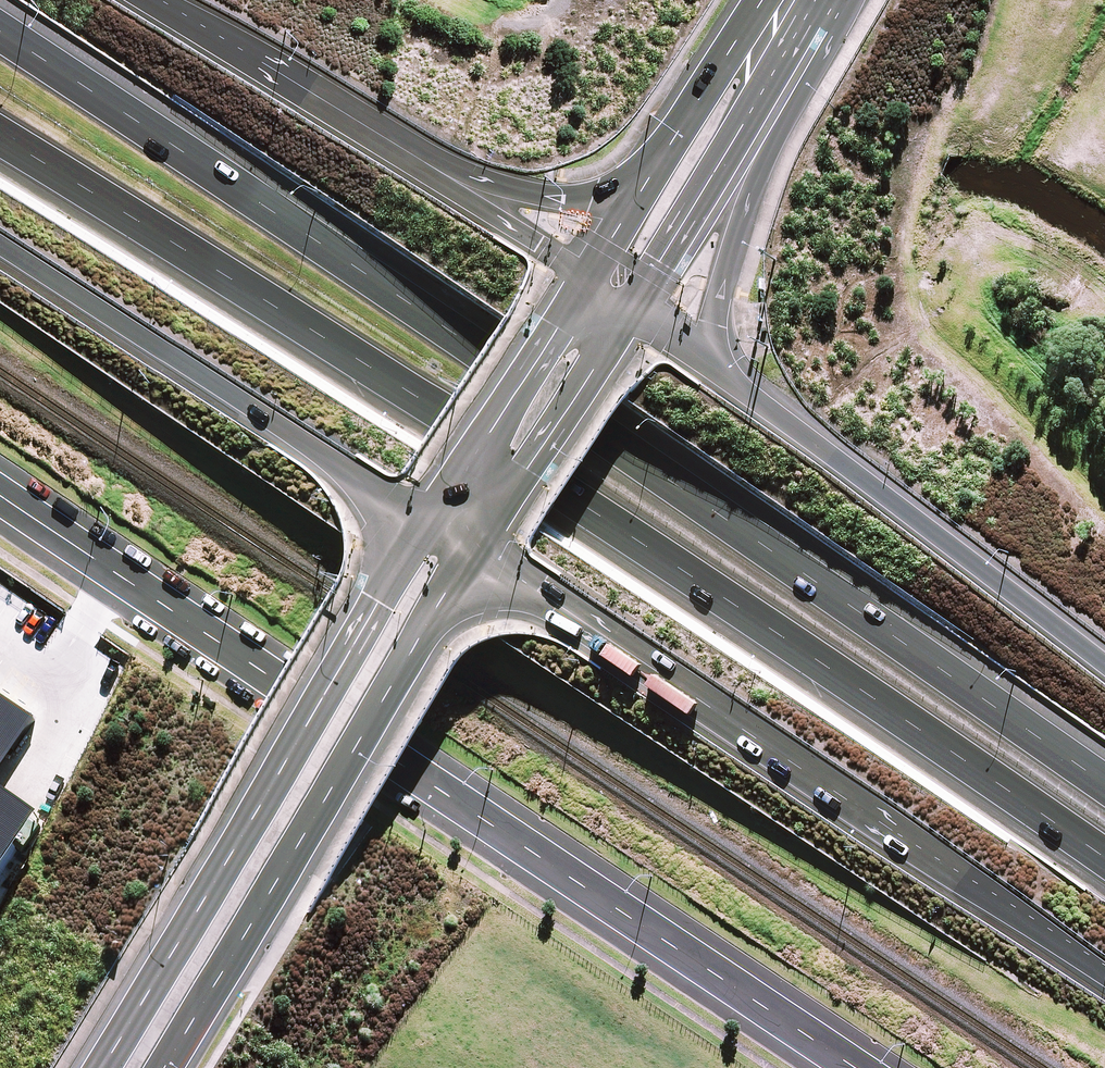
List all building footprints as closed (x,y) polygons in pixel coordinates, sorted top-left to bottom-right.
[(32,720),(0,699),(0,768),(32,720)] [(34,818),(0,795),(0,869),(34,818)]
